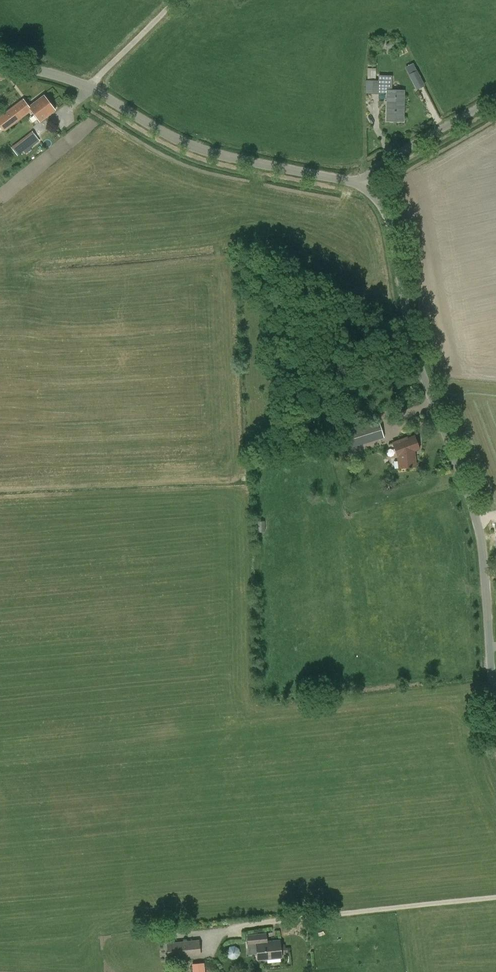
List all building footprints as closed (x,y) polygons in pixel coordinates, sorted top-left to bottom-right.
[(413,62),(404,66),(416,89),(425,84),(413,62)] [(404,90),(392,90),(392,81),(392,76),(380,76),(379,80),(366,80),(365,93),(379,93),(379,92),(388,92),(387,116),(403,117),(404,90)] [(29,106),(23,99),(0,116),(0,125),(4,131),(31,110),(40,122),(55,110),(44,95),(29,106)] [(24,150),(39,139),(32,131),(18,142),(24,150)] [(342,432),(347,449),(384,438),(378,421),(342,432)] [(407,437),(393,442),(398,455),(399,468),(416,466),(413,450),(419,448),(414,436),(408,439),(407,437)] [(265,934),(255,935),(247,936),(249,954),(257,953),(257,960),(281,957),(279,940),(266,942),(265,934)] [(201,955),(199,939),(167,943),(169,959),(201,955)] [(239,947),(228,947),(229,957),(240,956),(239,947)] [(191,964),(192,971),(204,971),(203,963),(191,964)]
